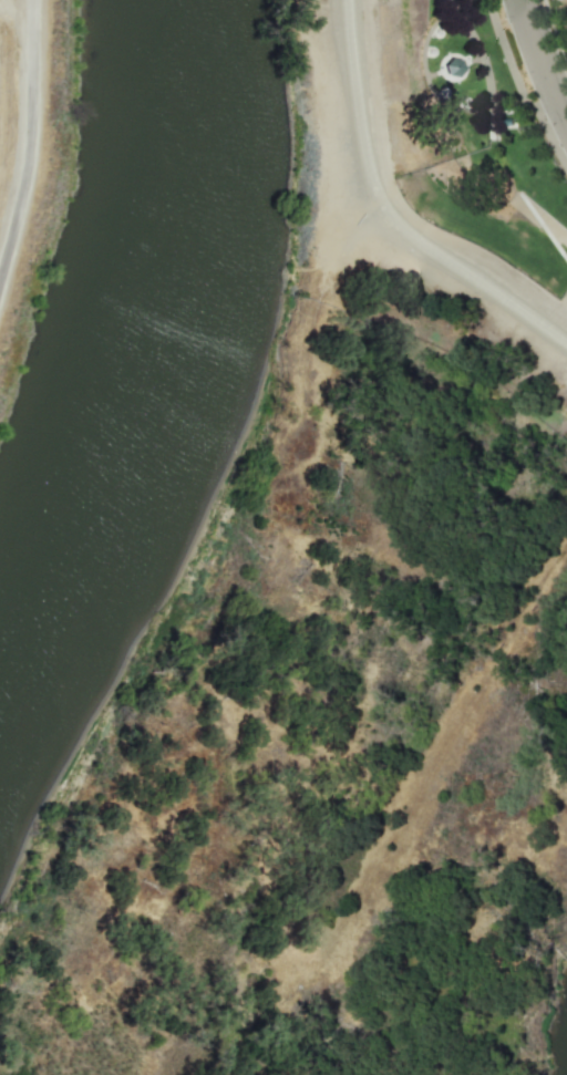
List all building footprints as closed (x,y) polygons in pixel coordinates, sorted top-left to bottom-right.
[(451,56),(442,67),(455,78),(464,67),(451,56)]
